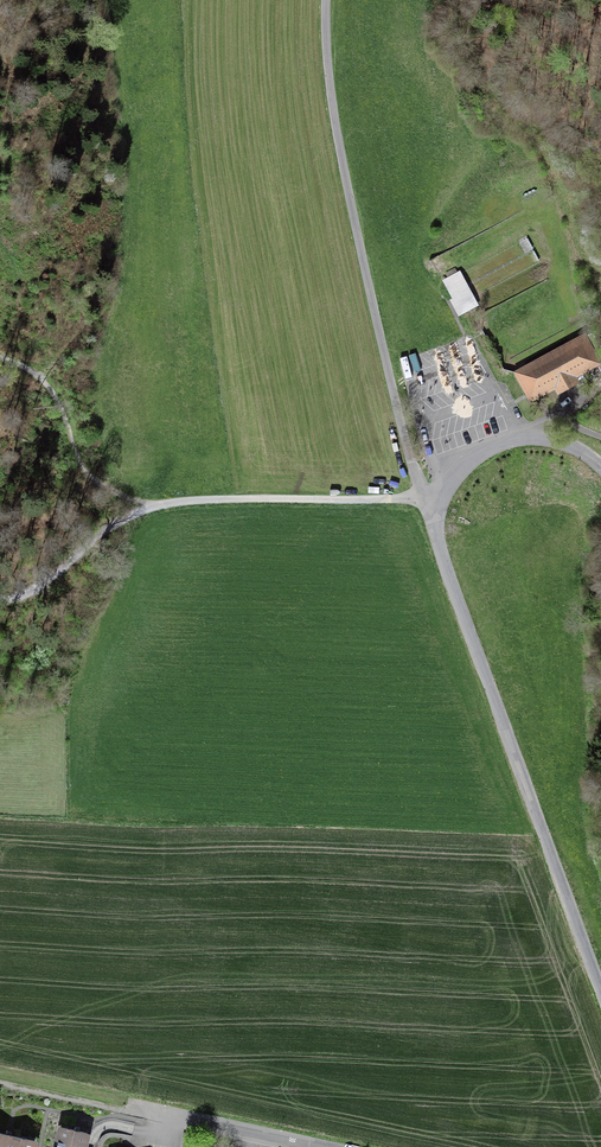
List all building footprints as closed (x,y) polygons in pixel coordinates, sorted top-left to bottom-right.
[(450,300),(459,316),(479,305),(460,270),(442,280),(452,298),(450,300)] [(527,390),(535,386),(540,394),(556,386),(560,393),(577,384),(573,376),(597,363),(600,371),(600,351),(591,333),(518,373),(527,390)] [(87,1133),(61,1127),(57,1146),(84,1146),(87,1133)] [(34,1141),(0,1133),(0,1146),(33,1146),(34,1141)]
